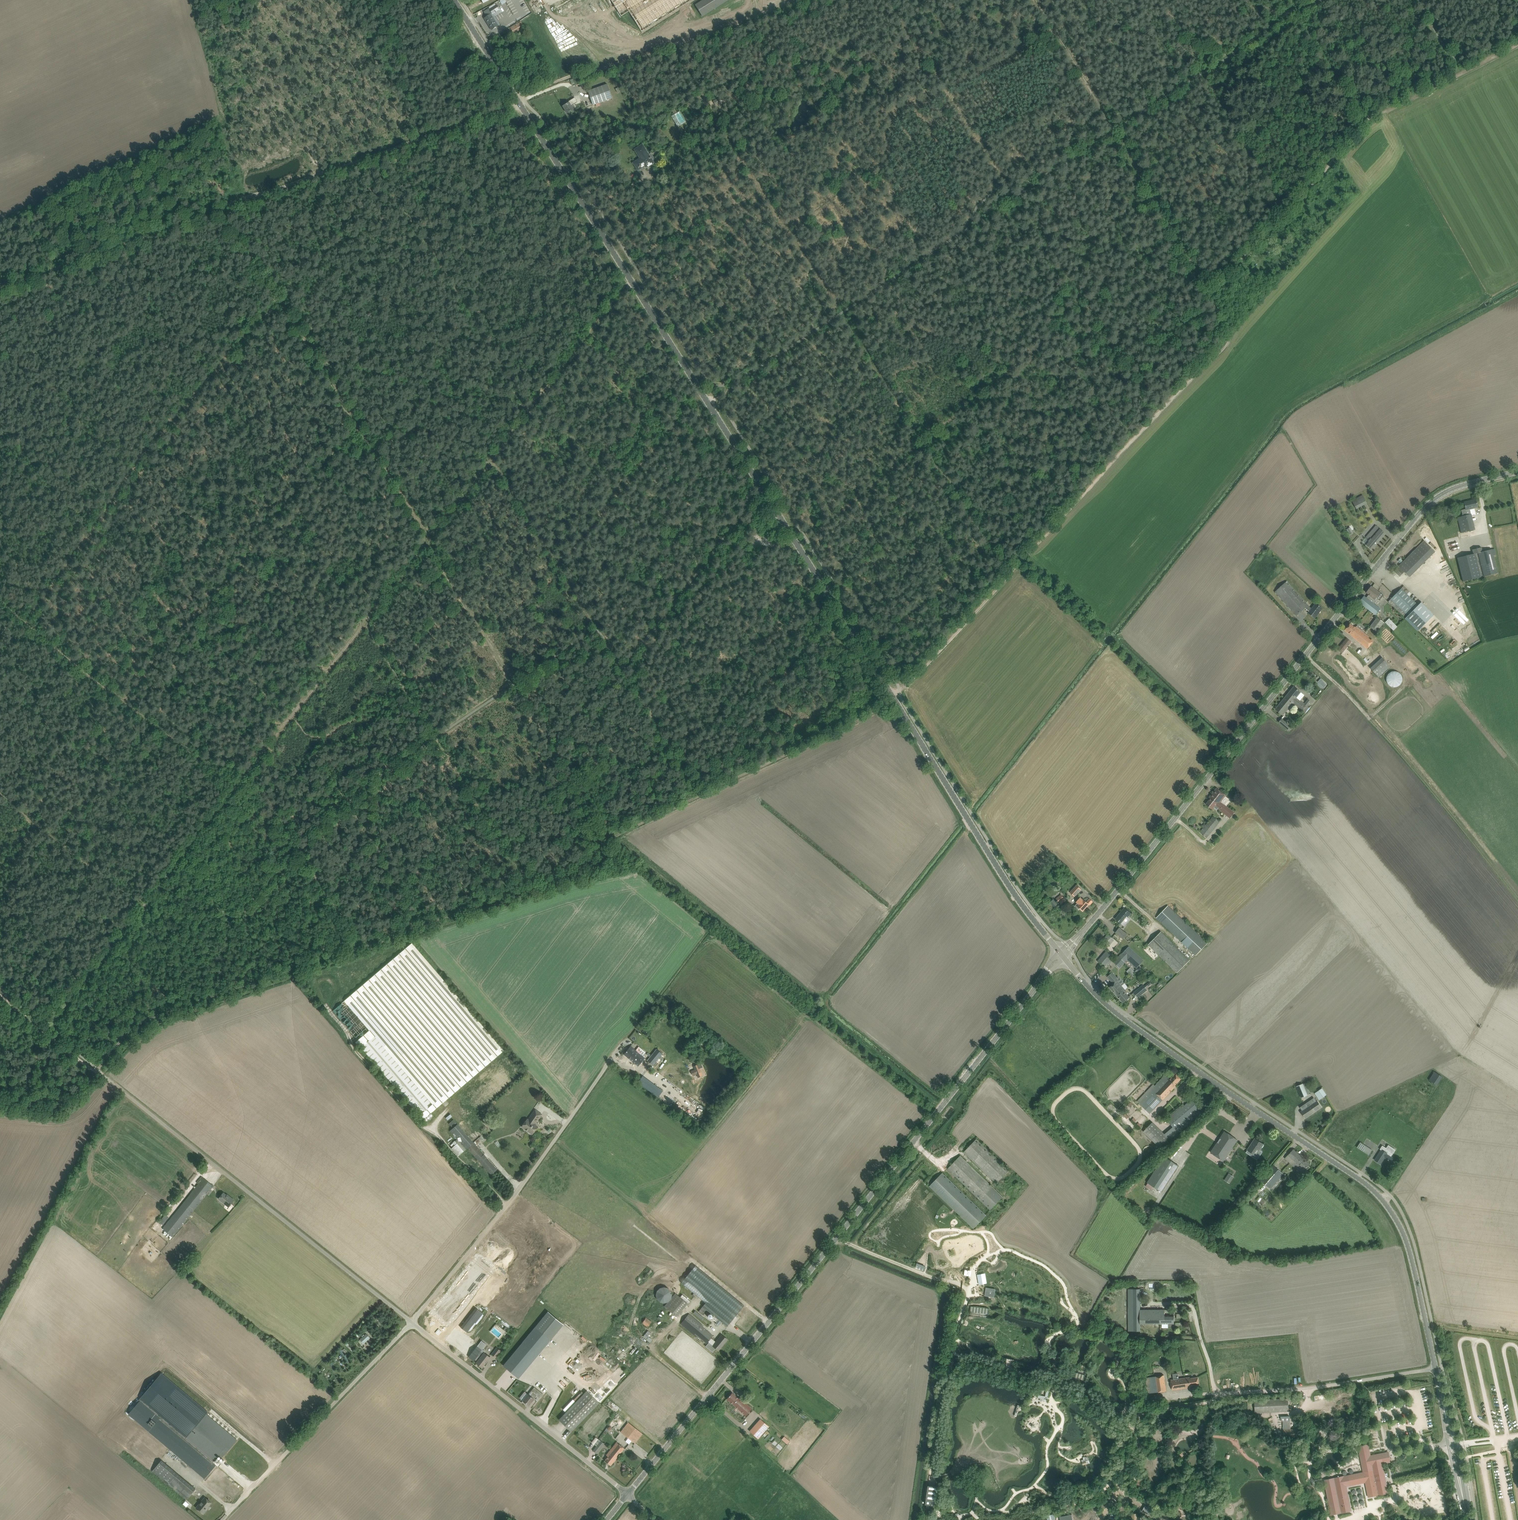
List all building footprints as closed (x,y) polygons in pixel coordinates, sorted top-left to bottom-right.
[(620,15),(629,10),(641,32),(692,0),(611,0),(620,15)] [(695,5),(702,16),(729,0),(703,0),(695,5)] [(496,4),(481,12),(482,14),(484,12),(487,17),(485,18),(492,30),(496,27),(498,26),(498,25),(499,24),(494,16),(501,12),(496,4)] [(511,28),(513,34),(525,29),(522,23),(511,28)] [(588,91),(594,108),(614,100),(607,84),(588,91)] [(563,106),(567,113),(573,110),(571,106),(576,102),(574,100),(569,103),(569,102),(563,106)] [(671,116),(679,128),(687,123),(680,111),(671,116)] [(642,145),(635,150),(641,159),(634,163),(637,168),(647,162),(649,165),(654,163),(652,160),(655,159),(651,153),(648,155),(642,145)] [(1352,500),(1356,508),(1367,502),(1363,494),(1352,500)] [(1461,510),(1463,516),(1457,517),(1461,533),(1475,530),(1471,515),(1476,514),(1475,508),(1478,507),(1476,499),(1464,502),(1466,509),(1461,510)] [(1365,544),(1372,550),(1386,534),(1376,525),(1366,537),(1369,540),(1365,544)] [(752,549),(759,550),(760,538),(754,537),(752,549)] [(1399,566),(1410,577),(1435,551),(1425,541),(1399,566)] [(1473,554),(1457,558),(1463,582),(1481,577),(1484,576),(1498,573),(1494,555),(1497,555),(1495,549),(1492,549),(1483,552),(1482,548),(1472,550),(1473,554)] [(1394,571),(1399,576),(1403,572),(1398,567),(1394,571)] [(1308,613),(1315,618),(1322,608),(1316,603),(1312,608),(1308,605),(1287,581),(1275,592),(1296,616),(1305,608),(1310,612),(1308,613)] [(1404,586),(1388,602),(1405,618),(1420,604),(1419,602),(1416,604),(1407,594),(1410,591),(1404,586)] [(1359,602),(1370,611),(1376,615),(1381,609),(1374,604),(1378,599),(1376,597),(1379,593),(1371,587),(1368,591),(1370,593),(1367,598),(1364,596),(1359,602)] [(1434,615),(1422,602),(1420,604),(1405,618),(1405,619),(1418,631),(1434,615)] [(1370,627),(1377,632),(1384,622),(1377,617),(1370,627)] [(1389,619),(1385,622),(1393,631),(1397,627),(1389,619)] [(1371,640),(1368,638),(1369,637),(1356,627),(1355,628),(1350,624),(1345,630),(1367,649),(1373,641),(1372,639),(1371,640)] [(1338,649),(1342,653),(1351,642),(1347,638),(1338,649)] [(1371,668),(1373,672),(1379,677),(1391,666),(1382,657),(1371,668)] [(1386,678),(1386,679),(1386,680),(1387,681),(1387,682),(1387,683),(1388,684),(1389,685),(1390,686),(1391,686),(1392,686),(1392,687),(1393,687),(1394,687),(1395,687),(1396,687),(1397,687),(1398,686),(1399,686),(1399,685),(1400,685),(1401,684),(1401,683),(1402,682),(1402,681),(1402,680),(1402,679),(1402,678),(1402,677),(1402,676),(1401,675),(1401,674),(1400,673),(1399,673),(1399,672),(1398,672),(1398,671),(1397,671),(1396,671),(1395,671),(1394,671),(1393,671),(1392,671),(1391,671),(1391,672),(1390,672),(1389,673),(1388,674),(1387,675),(1387,676),(1387,677),(1386,678)] [(1288,694),(1295,699),(1291,704),(1294,706),(1295,704),(1305,713),(1307,710),(1306,708),(1307,706),(1310,701),(1307,699),(1304,703),(1296,697),(1301,692),(1294,687),(1288,694)] [(1291,704),(1295,699),(1288,694),(1276,709),(1282,714),(1290,705),(1293,707),(1294,706),(1291,704)] [(1292,728),(1282,719),(1279,722),(1289,731),(1292,728)] [(1211,798),(1206,804),(1212,809),(1214,807),(1217,810),(1219,808),(1220,809),(1219,809),(1230,818),(1234,813),(1226,806),(1221,801),(1224,797),(1225,795),(1217,788),(1211,795),(1212,796),(1210,798),(1211,798)] [(1200,832),(1207,838),(1219,822),(1213,817),(1200,832)] [(1077,885),(1070,892),(1075,896),(1081,889),(1077,885)] [(1055,899),(1059,903),(1064,899),(1060,895),(1055,899)] [(1075,906),(1079,909),(1080,908),(1083,911),(1089,904),(1090,905),(1093,901),(1090,898),(1087,902),(1084,899),(1083,900),(1080,897),(1076,902),(1078,903),(1075,906)] [(1157,918),(1196,955),(1208,943),(1168,906),(1157,918)] [(1116,919),(1125,926),(1131,919),(1128,916),(1131,913),(1125,908),(1116,919)] [(1125,936),(1126,935),(1127,934),(1120,928),(1116,932),(1123,938),(1125,936)] [(1162,932),(1149,945),(1177,973),(1190,960),(1162,932)] [(1109,935),(1104,941),(1109,945),(1114,940),(1109,935)] [(1129,937),(1126,935),(1125,936),(1126,936),(1115,948),(1118,950),(1128,938),(1129,937)] [(412,943),(344,1001),(369,1031),(356,1042),(426,1122),(433,1116),(431,1113),(504,1051),(412,943)] [(1119,956),(1113,962),(1120,968),(1125,962),(1125,961),(1127,959),(1136,968),(1144,960),(1129,946),(1122,954),(1119,956)] [(1106,952),(1098,961),(1105,967),(1108,964),(1110,961),(1113,958),(1106,952)] [(1112,972),(1107,976),(1114,984),(1110,987),(1123,1003),(1130,997),(1124,991),(1128,987),(1125,983),(1122,986),(1117,981),(1119,980),(1112,972)] [(1143,984),(1134,992),(1138,997),(1147,990),(1143,984)] [(642,1060),(644,1058),(635,1051),(634,1053),(629,1049),(624,1054),(641,1068),(645,1063),(642,1060)] [(648,1061),(654,1066),(663,1055),(657,1050),(648,1061)] [(701,1063),(693,1066),(695,1070),(697,1074),(698,1077),(702,1076),(701,1072),(699,1069),(702,1067),(701,1064),(701,1063)] [(1429,1080),(1437,1085),(1442,1077),(1435,1072),(1429,1080)] [(1139,1103),(1150,1114),(1176,1086),(1175,1085),(1181,1079),(1175,1074),(1170,1079),(1166,1075),(1139,1103)] [(642,1076),(638,1082),(658,1097),(663,1091),(642,1076)] [(1297,1086),(1301,1098),(1308,1095),(1303,1084),(1297,1086)] [(1166,1119),(1178,1133),(1202,1112),(1192,1100),(1193,1099),(1187,1093),(1184,1097),(1189,1102),(1185,1106),(1184,1105),(1166,1119)] [(1301,1112),(1305,1118),(1321,1107),(1317,1101),(1312,1104),(1310,1101),(1306,1104),(1308,1107),(1301,1112)] [(538,1126),(535,1124),(541,1114),(535,1110),(528,1120),(527,1119),(522,1127),(532,1134),(538,1126)] [(1143,1132),(1159,1148),(1168,1139),(1151,1123),(1143,1132)] [(451,1145),(450,1146),(458,1156),(459,1155),(466,1149),(467,1148),(488,1171),(491,1175),(497,1169),(494,1166),(474,1143),(473,1142),(458,1125),(453,1129),(452,1130),(451,1131),(457,1139),(451,1145)] [(1225,1131),(1211,1152),(1223,1161),(1237,1140),(1225,1131)] [(964,1152),(997,1183),(1009,1170),(977,1139),(964,1152)] [(1263,1144),(1255,1139),(1248,1150),(1246,1152),(1257,1160),(1262,1152),(1260,1150),(1263,1144)] [(1361,1142),(1357,1147),(1363,1151),(1366,1146),(1361,1142)] [(1382,1150),(1375,1160),(1380,1164),(1385,1157),(1388,1159),(1388,1160),(1389,1160),(1391,1162),(1393,1158),(1391,1156),(1394,1152),(1395,1151),(1395,1150),(1389,1145),(1386,1148),(1383,1146),(1380,1149),(1382,1150)] [(1299,1165),(1305,1170),(1310,1164),(1293,1149),(1285,1158),(1296,1168),(1299,1165)] [(993,1187),(960,1156),(948,1169),(990,1210),(1003,1197),(993,1187)] [(1148,1183),(1161,1191),(1178,1165),(1165,1156),(1148,1183)] [(1273,1165),(1260,1180),(1268,1187),(1270,1184),(1272,1186),(1283,1174),(1273,1165)] [(986,1215),(943,1174),(931,1186),(954,1209),(955,1210),(973,1228),(986,1215)] [(1224,1180),(1229,1184),(1233,1177),(1228,1174),(1224,1180)] [(163,1229),(173,1237),(214,1186),(203,1178),(163,1229)] [(219,1199),(229,1207),(234,1200),(230,1197),(229,1197),(224,1193),(219,1199)] [(706,1303),(703,1306),(727,1326),(744,1306),(696,1264),(681,1283),(706,1303)] [(979,1275),(978,1275),(979,1281),(979,1284),(980,1284),(983,1283),(987,1283),(985,1274),(983,1274),(979,1275)] [(656,1295),(657,1299),(660,1302),(663,1303),(668,1302),(671,1299),(672,1295),(671,1290),(668,1288),(664,1287),(660,1288),(657,1291),(656,1295)] [(985,1295),(985,1296),(989,1296),(994,1297),(996,1289),(986,1287),(985,1295)] [(1140,1289),(1128,1289),(1129,1331),(1140,1331),(1140,1324),(1140,1310),(1140,1289)] [(460,1328),(467,1334),(483,1315),(476,1309),(460,1328)] [(1140,1310),(1140,1324),(1162,1324),(1168,1324),(1174,1324),(1174,1315),(1173,1315),(1170,1315),(1165,1315),(1165,1313),(1165,1310),(1140,1310)] [(704,1318),(695,1311),(693,1313),(702,1320),(704,1318)] [(680,1324),(693,1335),(695,1334),(706,1343),(713,1336),(688,1314),(680,1324)] [(642,1323),(648,1327),(652,1322),(646,1318),(642,1323)] [(535,1326),(522,1342),(538,1355),(551,1340),(535,1326)] [(476,1363),(482,1367),(485,1364),(490,1357),(484,1353),(480,1351),(478,1354),(474,1351),(477,1347),(455,1330),(447,1340),(474,1361),(475,1360),(477,1362),(476,1363)] [(366,1334),(360,1339),(364,1343),(370,1338),(366,1334)] [(718,1350),(727,1339),(722,1335),(713,1345),(709,1342),(706,1346),(712,1352),(716,1348),(718,1350)] [(627,1345),(618,1360),(627,1365),(632,1357),(627,1354),(631,1348),(627,1345)] [(492,1356),(496,1359),(501,1352),(496,1349),(492,1356)] [(1070,1371),(1069,1376),(1083,1380),(1085,1375),(1073,1371),(1070,1371)] [(140,1401),(129,1414),(149,1431),(205,1478),(216,1465),(213,1462),(219,1455),(222,1458),(222,1457),(237,1440),(206,1414),(208,1412),(162,1374),(141,1399),(140,1398),(139,1400),(140,1401)] [(1145,1378),(1147,1393),(1166,1391),(1164,1375),(1148,1377),(1145,1378)] [(1190,1377),(1185,1378),(1186,1382),(1187,1388),(1191,1387),(1190,1386),(1199,1385),(1198,1377),(1190,1378),(1190,1377)] [(1186,1382),(1185,1378),(1171,1380),(1171,1382),(1172,1390),(1187,1388),(1186,1382)] [(534,1387),(523,1401),(529,1405),(534,1399),(536,1396),(539,1399),(543,1394),(534,1387)] [(583,1393),(558,1420),(571,1432),(598,1403),(586,1390),(583,1393)] [(750,1409),(751,1408),(743,1401),(739,1397),(738,1398),(732,1393),(727,1399),(746,1415),(750,1409)] [(1288,1397),(1254,1399),(1255,1412),(1289,1410),(1288,1397)] [(611,1422),(615,1425),(619,1419),(615,1416),(611,1422)] [(1283,1420),(1284,1437),(1285,1437),(1288,1437),(1298,1437),(1298,1428),(1290,1428),(1289,1416),(1283,1416),(1283,1418),(1283,1420)] [(769,1426),(762,1421),(752,1432),(758,1438),(769,1426)] [(621,1432),(635,1443),(642,1434),(628,1423),(621,1432)] [(780,1439),(786,1444),(789,1441),(783,1436),(780,1439)] [(593,1451),(596,1453),(604,1443),(599,1439),(595,1443),(597,1445),(593,1451)] [(617,1442),(611,1449),(615,1452),(613,1454),(617,1458),(624,1448),(617,1442)] [(1363,1472),(1324,1479),(1327,1498),(1331,1515),(1336,1514),(1352,1511),(1347,1488),(1347,1486),(1365,1483),(1365,1484),(1368,1497),(1373,1496),(1376,1495),(1389,1493),(1387,1485),(1385,1476),(1385,1472),(1383,1464),(1388,1463),(1387,1457),(1385,1452),(1371,1455),(1369,1444),(1368,1444),(1358,1446),(1362,1469),(1363,1472)] [(615,1452),(611,1449),(606,1455),(608,1456),(605,1461),(611,1465),(617,1458),(613,1454),(615,1452)] [(162,1460),(152,1471),(168,1484),(186,1499),(196,1489),(177,1473),(162,1460)] [(175,1466),(173,1468),(180,1476),(182,1474),(175,1466)] [(929,1485),(926,1504),(927,1504),(926,1508),(930,1509),(931,1505),(932,1505),(932,1506),(933,1506),(933,1507),(934,1507),(935,1507),(936,1506),(937,1506),(937,1505),(938,1504),(938,1503),(937,1502),(937,1501),(939,1487),(935,1486),(929,1485)] [(196,1508),(203,1514),(208,1509),(207,1508),(211,1502),(205,1497),(196,1508)] [(1148,1507),(1145,1506),(1142,1511),(1149,1515),(1152,1510),(1154,1507),(1152,1506),(1149,1504),(1148,1507)]
